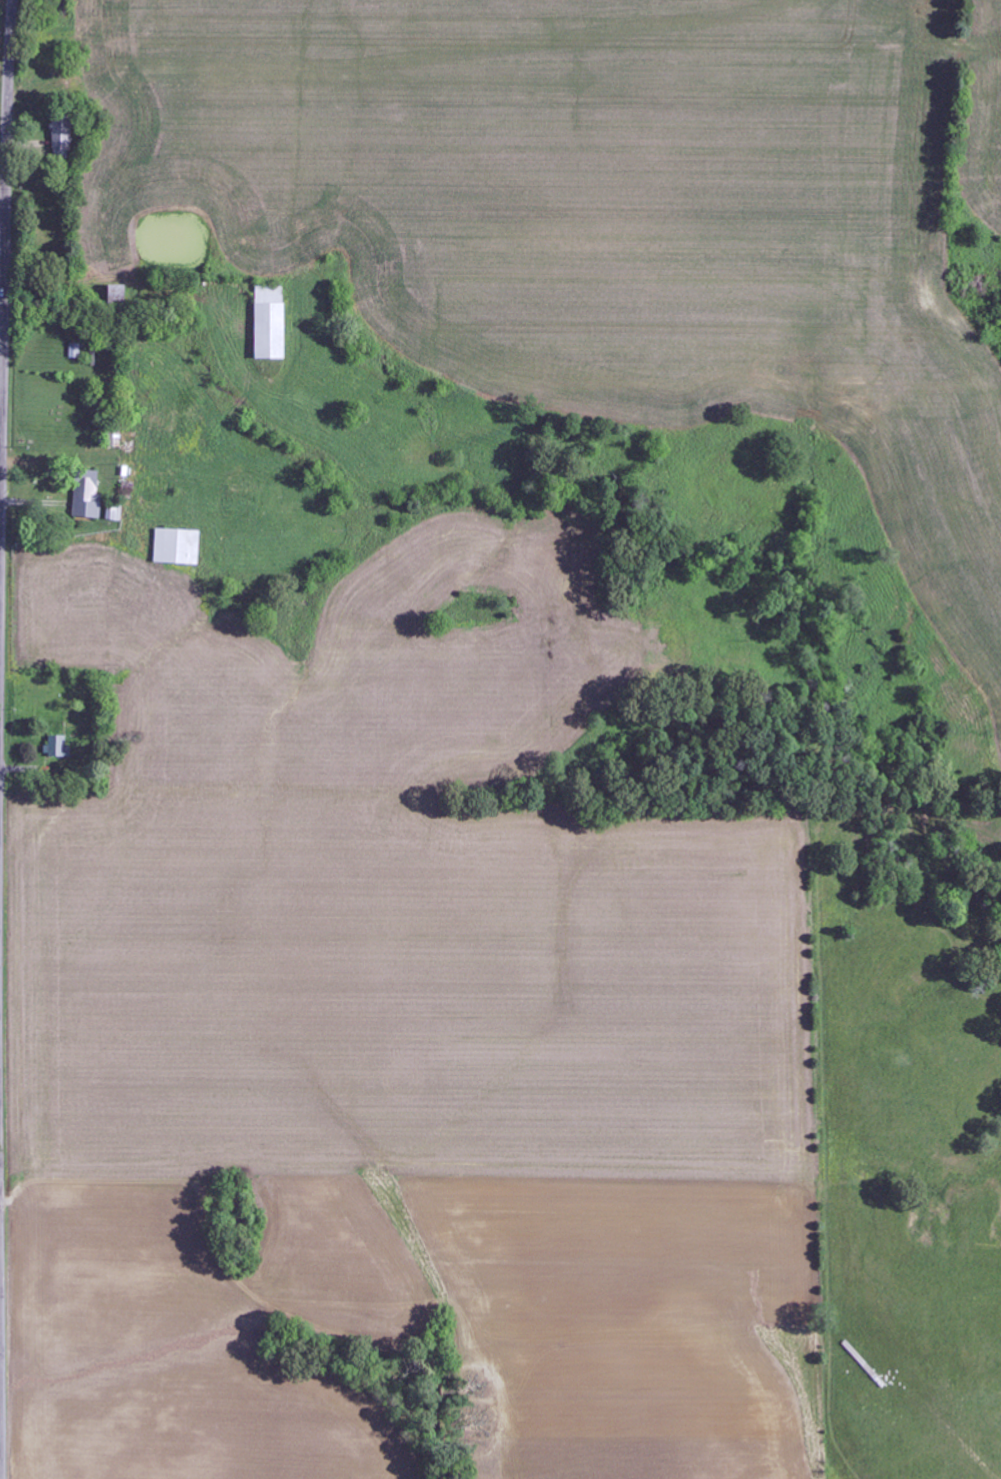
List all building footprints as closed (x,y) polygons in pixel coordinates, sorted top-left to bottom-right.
[(74,119),(54,118),(53,158),(73,158),(74,119)] [(130,304),(130,286),(113,286),(113,303),(130,304)] [(288,360),(287,286),(257,286),(258,360),(288,360)] [(104,520),(105,496),(100,496),(101,474),(77,473),(74,518),(104,520)] [(108,521),(121,521),(121,509),(108,508),(108,521)] [(67,747),(67,736),(50,736),(50,746),(45,746),(45,757),(72,756),(72,746),(67,747)]
